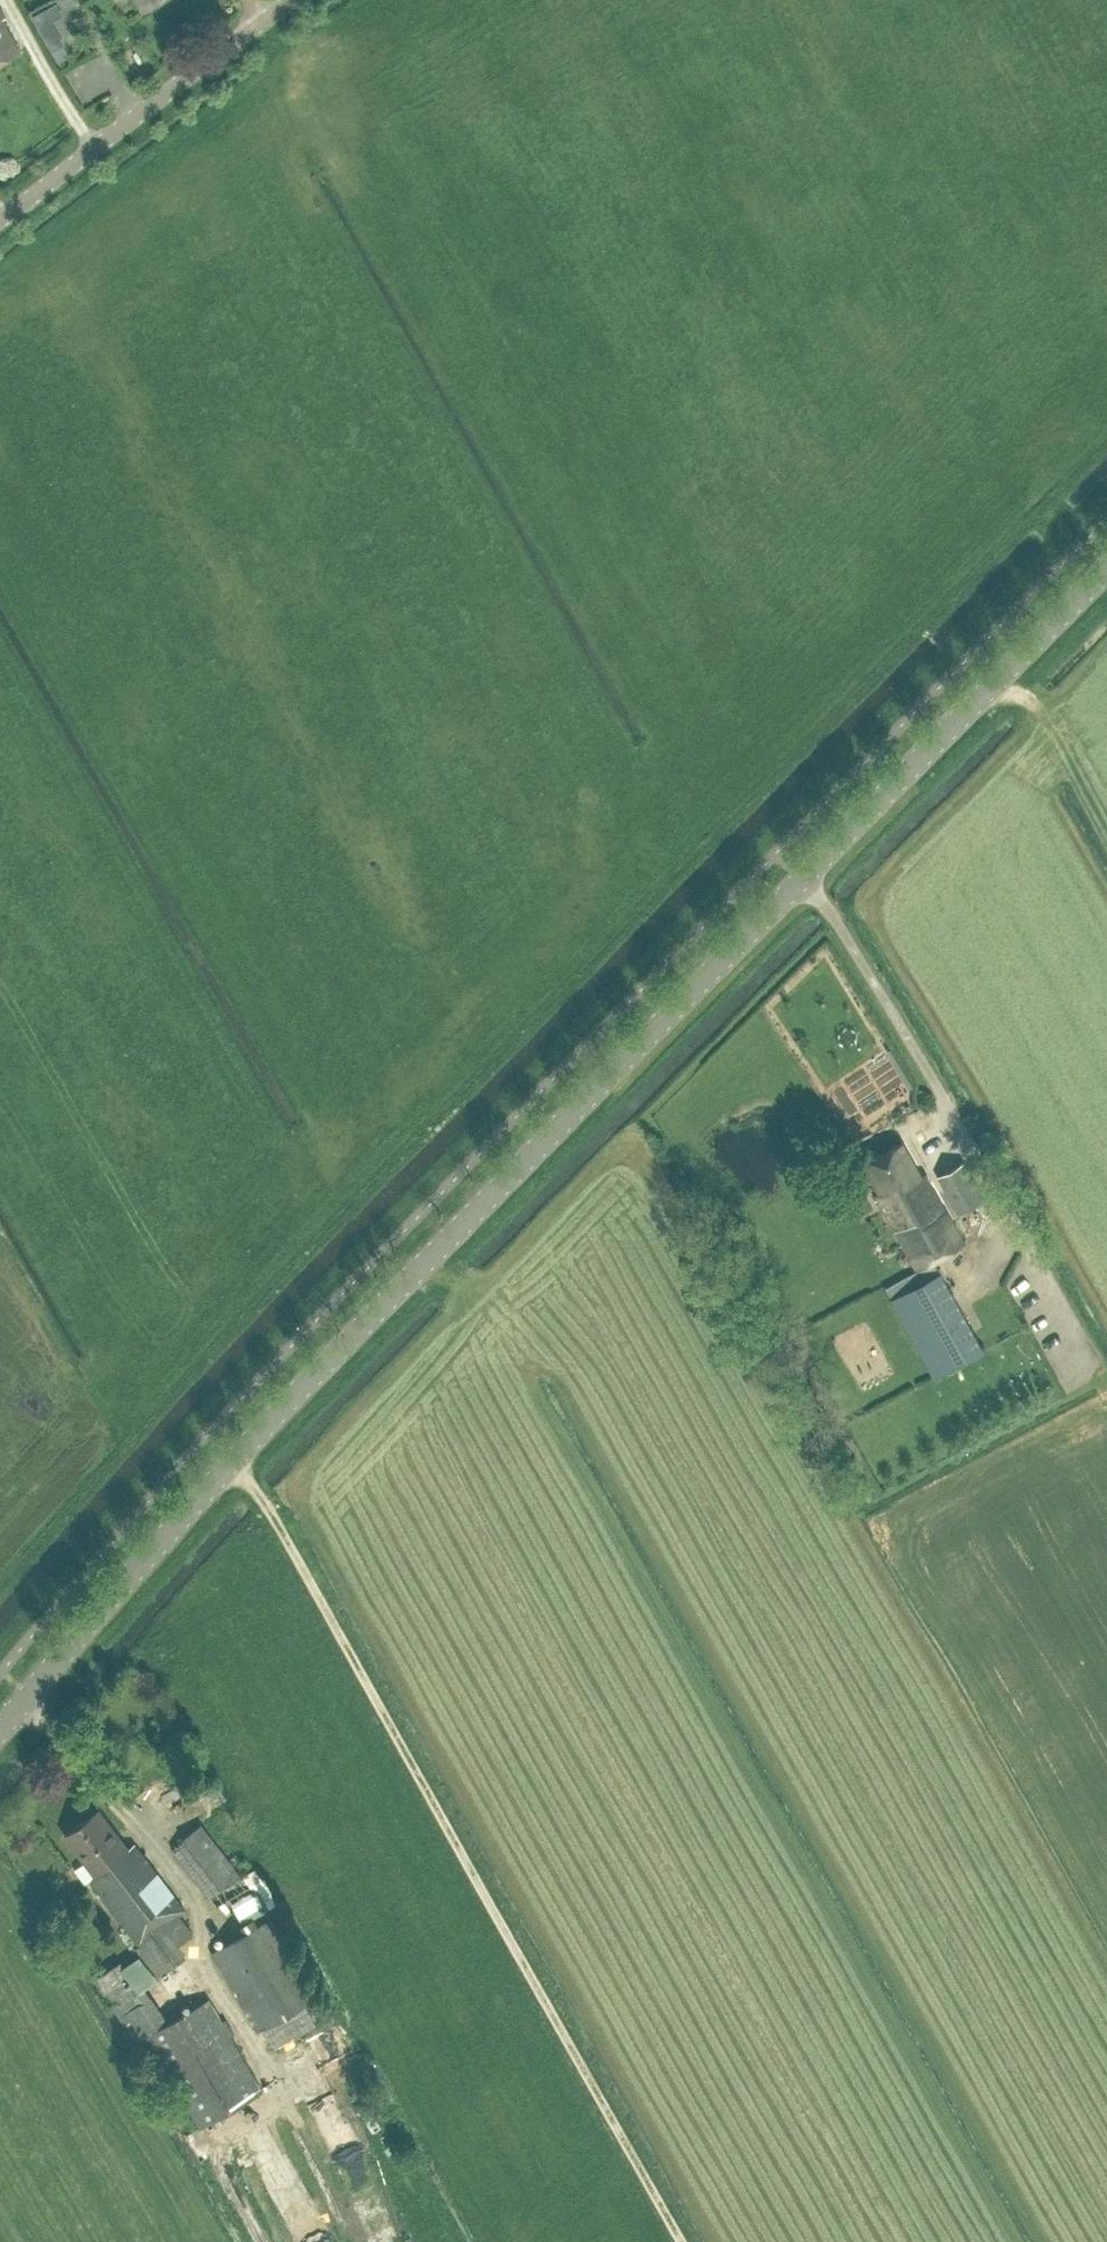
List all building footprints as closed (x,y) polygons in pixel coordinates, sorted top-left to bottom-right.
[(144,10),(161,0),(138,0),(144,10)] [(69,2),(47,10),(62,54),(84,46),(69,2)] [(21,50),(2,18),(5,16),(0,8),(0,61),(21,50)] [(83,128),(94,122),(83,105),(73,112),(83,128)] [(917,1268),(920,1266),(926,1278),(890,1297),(933,1377),(984,1349),(937,1263),(935,1258),(963,1242),(936,1193),(945,1187),(959,1212),(985,1198),(963,1160),(937,1174),(929,1179),(925,1172),(921,1175),(902,1140),(863,1162),(880,1191),(876,1193),(905,1246),(907,1251),(917,1268)] [(89,1879),(126,1926),(139,1943),(185,1908),(134,1842),(128,1846),(99,1808),(65,1834),(95,1874),(89,1879)] [(288,1931),(277,1912),(279,1911),(253,1868),(235,1878),(196,1829),(171,1848),(209,1896),(215,1905),(222,1900),(243,1932),(210,1951),(256,2030),(262,2027),(274,2049),(278,2047),(280,2051),(291,2045),(289,2041),(311,2028),(316,2024),(304,2002),(316,1995),(281,1935),(288,1931)] [(173,1994),(199,1987),(191,1959),(165,1966),(173,1994)] [(262,2089),(208,1996),(145,2033),(199,2126),(262,2089)] [(318,2040),(323,2054),(344,2045),(339,2032),(318,2040)]
